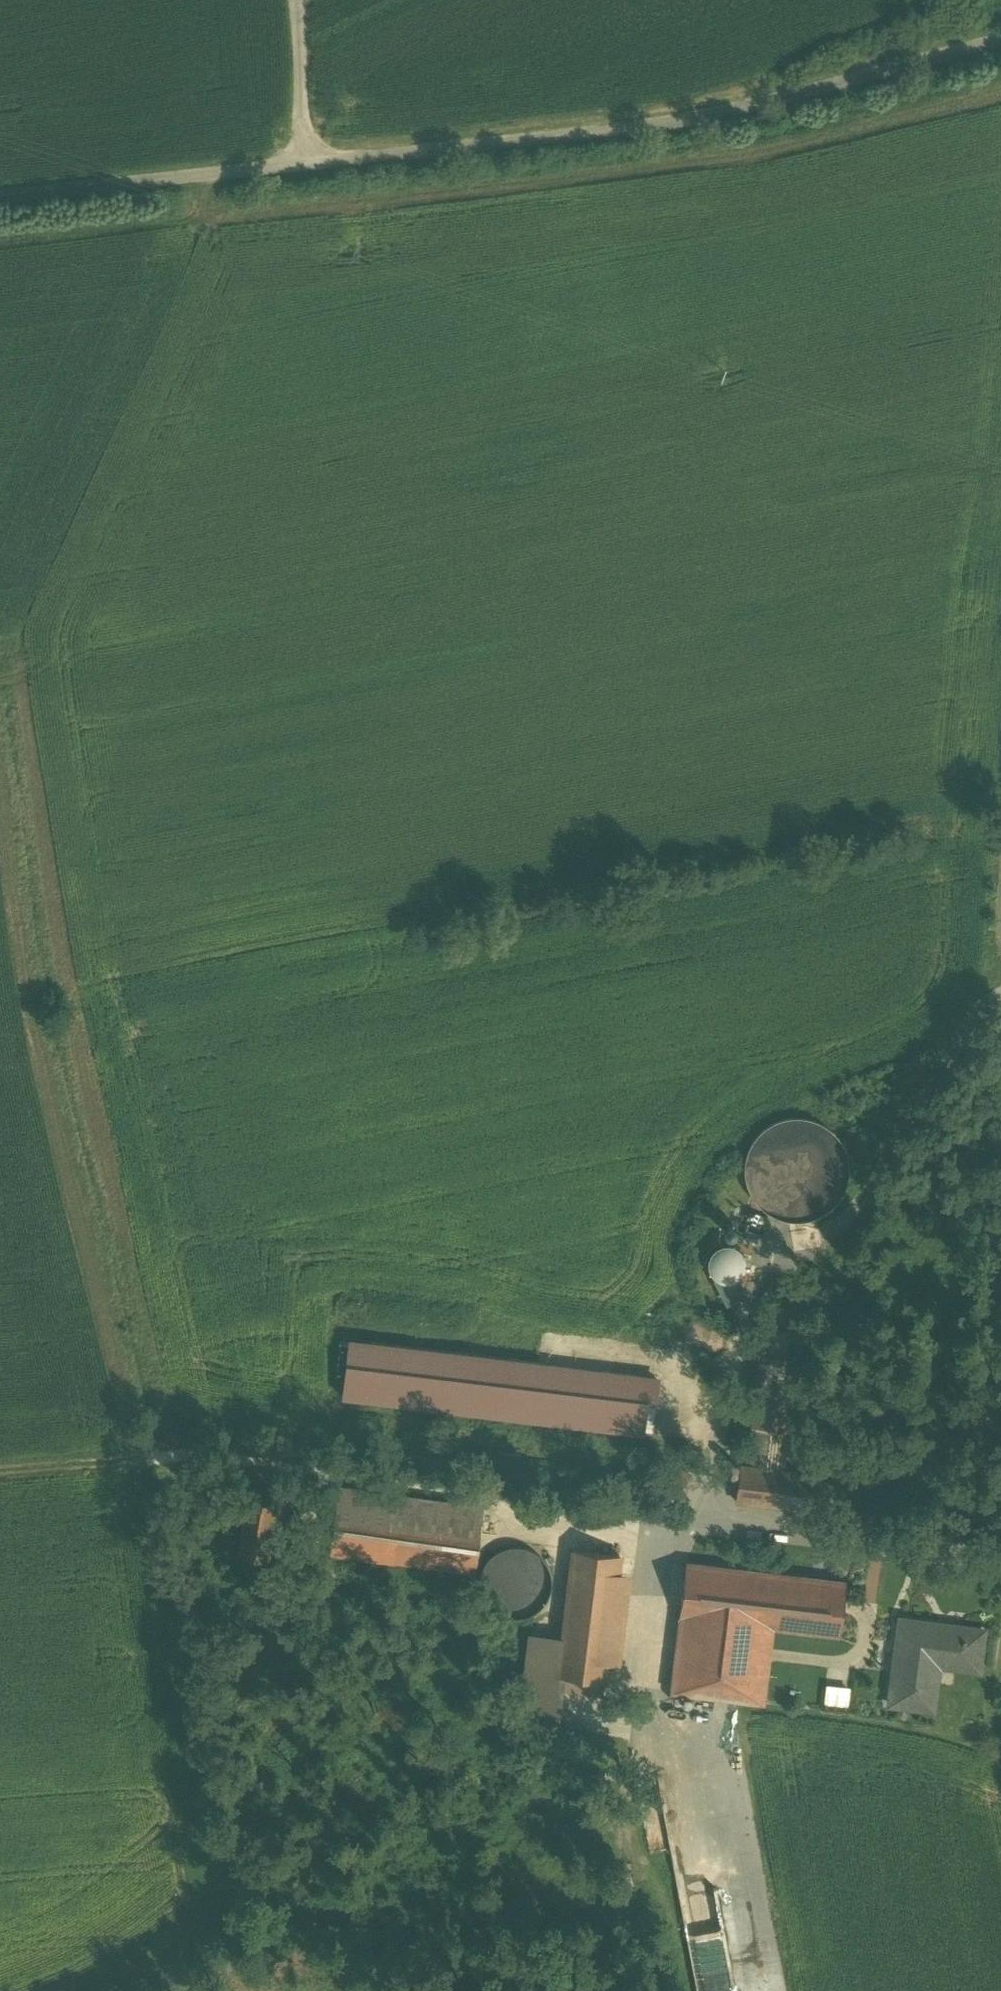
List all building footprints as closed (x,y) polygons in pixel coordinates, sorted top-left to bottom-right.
[(820,1217),(827,1150),(817,1148),(818,1138),(808,1137),(810,1121),(791,1119),(788,1140),(773,1138),(765,1211),(820,1217)] [(717,1257),(736,1283),(760,1266),(741,1240),(717,1257)] [(341,1342),(341,1373),(351,1373),(351,1342),(341,1342)] [(796,1361),(761,1357),(748,1467),(783,1471),(796,1361)] [(748,1467),(740,1466),(736,1501),(839,1514),(843,1478),(783,1471),(748,1467)] [(485,1509),(339,1488),(330,1554),(475,1574),(485,1509)] [(278,1504),(247,1499),(239,1556),(269,1561),(278,1504)] [(527,1549),(521,1547),(515,1547),(509,1547),(505,1548),(500,1550),(496,1553),(491,1556),(488,1560),(485,1564),(482,1569),(481,1572),(480,1577),(479,1584),(480,1590),(481,1594),(483,1598),(485,1603),(489,1607),(493,1611),(497,1614),(501,1616),(505,1618),(512,1619),(517,1619),(523,1618),(528,1617),(532,1615),(536,1613),(538,1611),(540,1610),(544,1606),(547,1601),(550,1595),(551,1592),(552,1588),(552,1582),(551,1576),(550,1572),(549,1568),(546,1563),(542,1558),(539,1555),(537,1553),(533,1551),(527,1549)] [(620,1555),(574,1550),(569,1586),(615,1592),(620,1555)] [(846,1583),(686,1563),(670,1693),(764,1704),(768,1670),(766,1670),(767,1659),(765,1659),(769,1628),(839,1636),(846,1583)] [(941,1625),(903,1620),(897,1665),(895,1664),(890,1705),(933,1710),(938,1665),(978,1671),(983,1631),(981,1630),(981,1633),(940,1627),(941,1625)] [(563,1639),(530,1635),(516,1727),(558,1731),(564,1691),(602,1695),(604,1681),(558,1676),(563,1639)] [(608,1645),(563,1639),(558,1676),(604,1681),(608,1645)] [(850,1688),(826,1685),(824,1704),(848,1707),(850,1688)]
